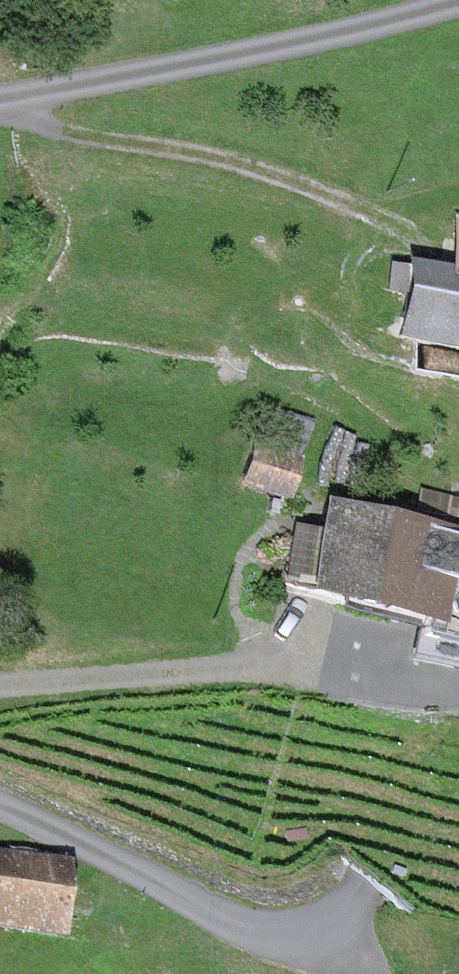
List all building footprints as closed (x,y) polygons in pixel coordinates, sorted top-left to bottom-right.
[(391,263),(386,290),(404,293),(397,338),(458,348),(458,241),(454,273),(391,263)] [(295,460),(253,447),(242,481),(285,494),(295,460)] [(329,508),(322,533),(298,527),(284,582),(423,616),(412,660),(458,671),(458,540),(329,508)] [(0,850),(0,925),(68,932),(76,858),(0,850)]
